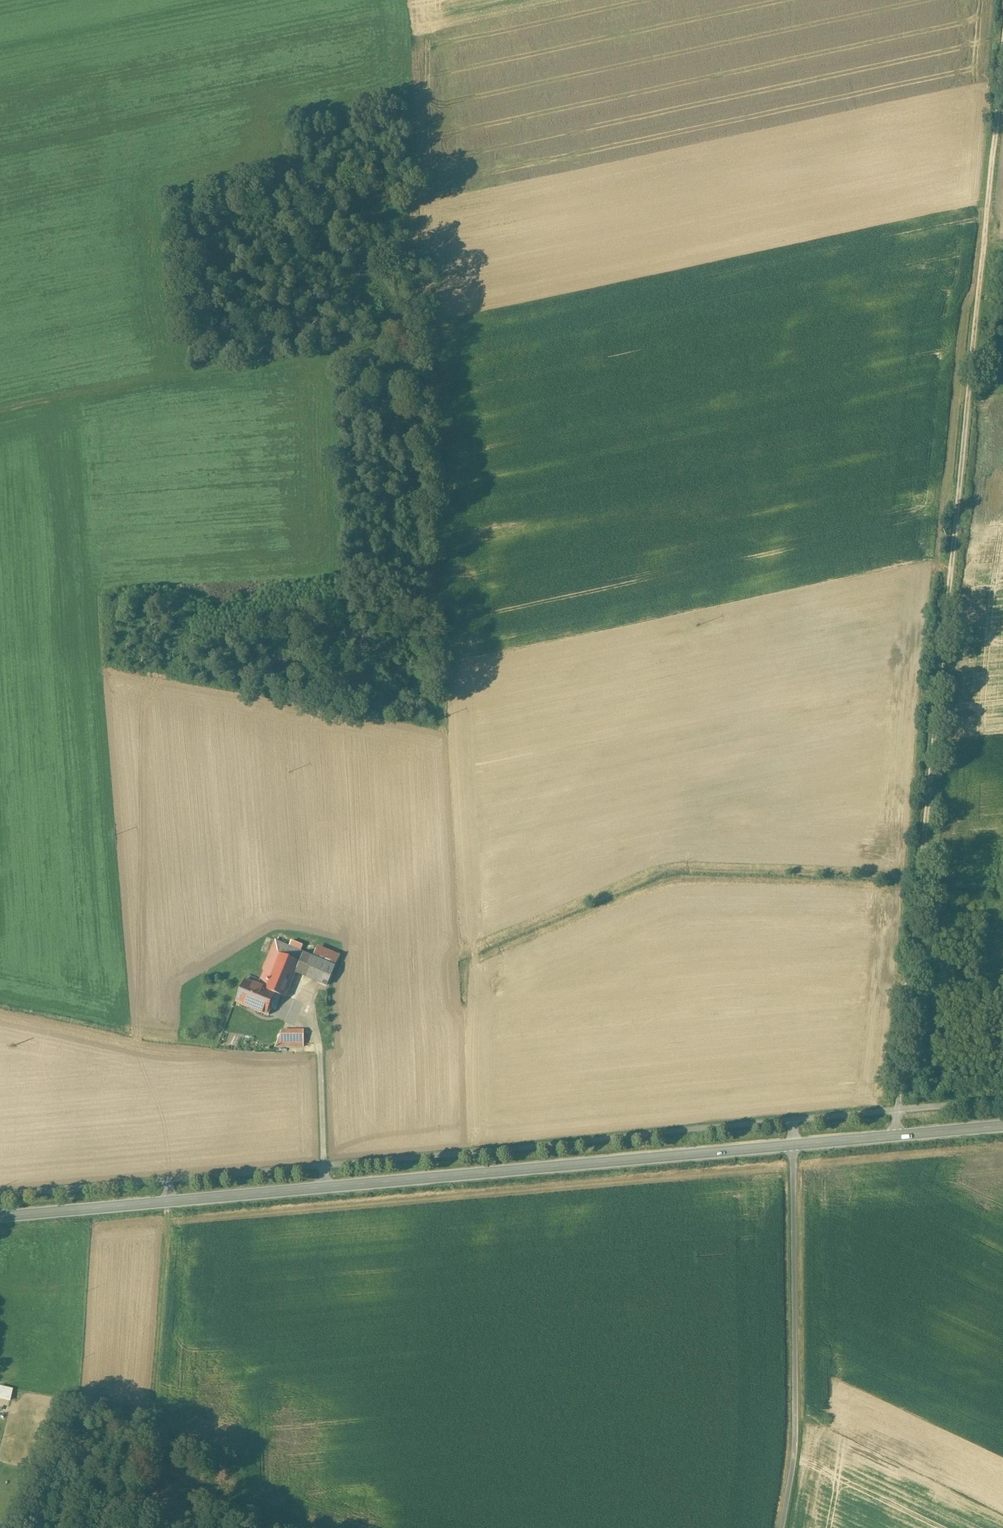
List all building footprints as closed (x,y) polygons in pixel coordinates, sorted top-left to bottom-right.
[(249,972),(239,996),(281,1012),(300,967),(332,980),(339,959),(316,949),(305,944),(308,937),(299,934),(296,940),(278,932),(262,977),(249,972)] [(321,939),(316,949),(339,959),(343,948),(321,939)] [(304,1030),(282,1030),(275,1048),(304,1047),(304,1030)] [(15,1387),(0,1383),(0,1384),(0,1397),(12,1400),(15,1387)]
